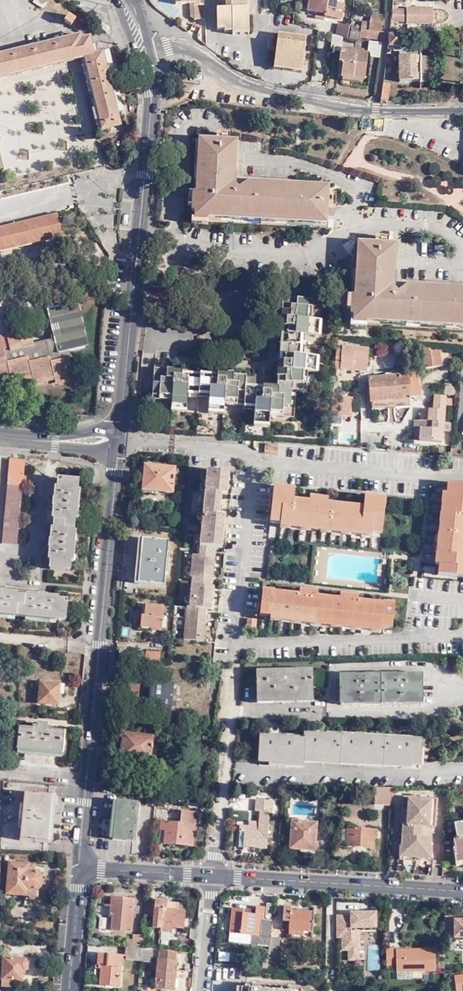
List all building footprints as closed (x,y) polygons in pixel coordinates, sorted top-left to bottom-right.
[(214,28),(222,28),(223,31),(231,31),(231,34),(247,33),(246,0),(216,0),(216,8),(213,8),(214,28)] [(306,14),(323,17),(322,20),(339,22),(341,7),(334,6),(335,0),(308,0),(306,14)] [(187,18),(202,18),(201,8),(187,8),(187,18)] [(65,13),(62,19),(69,23),(72,17),(65,13)] [(380,26),(383,27),(384,16),(369,15),(368,21),(361,21),(360,27),(359,36),(381,39),(382,31),(380,31),(380,26)] [(348,41),(349,36),(350,27),(337,24),(334,37),(341,39),(348,41)] [(360,27),(350,25),(350,27),(349,36),(352,37),(358,38),(359,36),(360,27)] [(83,57),(97,115),(93,116),(96,130),(119,125),(116,112),(121,111),(105,52),(97,54),(94,45),(89,46),(87,38),(79,40),(77,35),(0,55),(0,77),(83,57)] [(399,35),(387,35),(387,48),(399,47),(399,35)] [(275,36),(271,70),(300,73),(304,39),(275,36)] [(341,39),(334,37),(331,37),(330,48),(340,50),(340,49),(341,39)] [(381,41),(367,39),(366,51),(369,51),(369,55),(379,57),(381,41)] [(364,78),(367,52),(340,49),(340,50),(338,60),(342,61),(341,75),(364,78)] [(419,52),(399,52),(399,69),(396,69),(396,74),(399,74),(399,82),(420,82),(419,55),(419,52)] [(429,55),(419,55),(420,82),(429,82),(429,55)] [(389,82),(382,82),(380,97),(387,97),(389,82)] [(408,84),(389,82),(387,97),(387,100),(408,100),(408,84)] [(191,223),(206,223),(206,220),(327,226),(329,188),(234,183),(235,142),(197,141),(196,194),(188,194),(188,207),(192,207),(191,223)] [(59,236),(54,214),(0,227),(0,250),(59,236)] [(357,245),(355,300),(348,299),(347,312),(351,312),(351,327),(368,328),(368,325),(462,329),(462,289),(394,287),(396,247),(357,245)] [(159,280),(149,280),(148,289),(158,290),(159,280)] [(54,380),(77,374),(71,349),(85,346),(73,301),(47,308),(55,337),(56,341),(46,344),(47,346),(32,350),(31,344),(33,343),(28,323),(4,330),(9,346),(10,350),(4,352),(3,348),(0,336),(0,378),(10,375),(12,380),(25,376),(32,375),(33,378),(34,380),(40,378),(52,375),(54,380)] [(309,303),(286,302),(285,313),(282,313),(281,328),(285,329),(285,336),(282,336),(281,358),(283,358),(283,365),(277,365),(276,380),(278,381),(277,390),(262,389),(262,394),(255,393),(255,391),(244,390),(245,381),(232,380),(233,377),(217,376),(217,381),(210,380),(210,377),(187,376),(187,378),(180,378),(180,372),(165,371),(165,374),(152,373),(151,396),(170,397),(169,408),(185,409),(186,394),(208,396),(207,411),(222,412),(223,403),(243,404),(243,409),(253,410),(252,424),(268,425),(268,415),(289,417),(291,393),(301,394),(303,375),(313,375),(314,360),(299,359),(301,337),(316,338),(317,323),(307,323),(309,303)] [(55,337),(33,343),(31,344),(32,350),(47,346),(46,344),(56,341),(55,337)] [(370,352),(345,350),(337,349),(335,370),(342,371),(342,372),(353,374),(354,372),(355,362),(359,363),(358,372),(368,374),(370,352)] [(422,355),(423,366),(423,369),(441,368),(440,352),(421,350),(422,355)] [(369,404),(407,401),(408,401),(408,398),(418,398),(416,375),(366,380),(368,404),(369,404)] [(444,398),(455,398),(456,390),(444,389),(444,398)] [(347,399),(332,398),(330,420),(333,421),(334,417),(341,419),(341,422),(345,422),(345,419),(347,399)] [(444,408),(444,401),(444,399),(434,398),(433,413),(421,412),(420,423),(418,423),(417,431),(420,431),(420,437),(419,443),(441,444),(442,431),(443,425),(444,408)] [(408,409),(407,401),(369,404),(370,412),(408,409)] [(278,443),(265,442),(264,451),(277,452),(278,443)] [(24,461),(9,459),(1,544),(16,545),(24,461)] [(173,470),(144,467),(141,492),(171,494),(173,470)] [(224,481),(228,481),(229,476),(206,474),(205,484),(211,485),(210,496),(207,496),(205,495),(202,517),(205,517),(205,521),(204,528),(207,528),(207,538),(203,537),(201,537),(200,549),(216,551),(217,551),(218,546),(222,546),(224,534),(219,534),(219,529),(220,525),(224,525),(225,519),(219,518),(219,512),(215,512),(215,507),(216,502),(220,502),(221,497),(227,498),(227,491),(223,490),(223,486),(224,481)] [(77,482),(57,480),(55,499),(50,498),(49,508),(54,508),(51,540),(46,539),(46,549),(50,549),(48,570),(69,572),(77,482)] [(207,492),(207,496),(210,496),(211,485),(205,484),(203,485),(203,491),(207,492)] [(440,576),(445,576),(446,566),(442,565),(448,495),(451,495),(453,485),(448,484),(447,495),(443,495),(437,565),(441,565),(440,576)] [(453,485),(451,495),(448,495),(442,565),(446,566),(445,576),(462,578),(462,486),(453,485)] [(380,510),(381,499),(364,498),(363,513),(293,507),(294,492),(278,490),(277,500),(272,500),(271,521),(281,522),(281,526),(291,526),(301,527),(311,528),(320,529),(331,530),(342,531),(351,532),(361,533),(372,534),(372,530),(383,531),(385,510),(380,510)] [(290,532),(291,526),(281,526),(281,522),(271,521),(270,526),(281,527),(280,531),(290,532)] [(382,536),(383,531),(372,530),(372,534),(361,533),(361,538),(371,539),(372,535),(382,536)] [(167,543),(142,541),(138,585),(163,588),(164,576),(167,576),(169,556),(166,556),(167,543)] [(215,559),(216,551),(200,549),(197,549),(196,557),(215,559)] [(214,566),(215,559),(196,557),(192,557),(190,580),(193,580),(213,582),(214,576),(209,575),(209,571),(210,565),(214,566)] [(193,580),(192,588),(212,590),(213,582),(193,580)] [(212,590),(192,588),(191,600),(192,601),(192,605),(191,611),(190,612),(190,614),(189,622),(188,632),(187,643),(204,645),(205,639),(200,638),(201,629),(205,629),(207,617),(202,616),(202,612),(207,613),(212,613),(213,607),(208,606),(209,596),(213,597),(214,591),(212,590)] [(64,622),(66,602),(45,600),(46,595),(39,594),(38,599),(5,596),(5,591),(0,591),(0,616),(64,622)] [(385,624),(395,625),(397,605),(386,604),(385,607),(275,598),(275,594),(265,593),(262,614),(273,615),(273,618),(283,619),(293,620),(303,621),(313,622),(323,623),(333,624),(343,625),(354,626),(364,627),(374,628),(384,628),(385,624)] [(164,609),(146,607),(145,615),(138,615),(137,629),(151,630),(151,632),(161,633),(162,629),(166,630),(167,623),(163,622),(164,609)] [(259,623),(249,622),(248,632),(257,633),(259,623)] [(145,654),(144,662),(159,664),(160,655),(145,654)] [(312,673),(256,674),(256,699),(273,698),(273,700),(295,700),(295,698),(312,698),(312,673)] [(421,702),(421,678),(404,678),(404,676),(396,676),(396,677),(364,678),(363,676),(356,676),(356,678),(340,678),(340,702),(421,702)] [(64,686),(40,684),(38,704),(57,705),(59,695),(63,696),(64,686)] [(150,706),(164,707),(166,686),(152,684),(150,706)] [(174,686),(166,686),(164,707),(163,713),(171,714),(171,709),(175,709),(176,704),(172,704),(173,697),(174,686)] [(36,730),(18,729),(16,750),(62,754),(64,733),(44,731),(45,726),(37,725),(36,730)] [(153,738),(123,735),(120,759),(150,763),(153,738)] [(260,738),(259,763),(302,766),(303,762),(419,769),(421,743),(304,736),(303,740),(260,738)] [(60,764),(61,755),(49,754),(48,763),(60,764)] [(393,807),(394,790),(375,790),(374,806),(393,807)] [(154,807),(155,794),(147,793),(146,806),(154,807)] [(164,795),(155,794),(154,807),(154,809),(163,809),(164,795)] [(49,845),(53,797),(24,795),(23,808),(21,830),(20,843),(49,845)] [(429,801),(411,800),(407,800),(406,813),(404,827),(413,828),(413,830),(404,829),(402,848),(400,848),(400,858),(431,860),(432,849),(430,849),(431,840),(422,839),(421,838),(422,828),(432,829),(433,829),(434,815),(435,801),(429,801)] [(245,833),(244,849),(267,850),(270,802),(256,801),(256,813),(260,813),(259,824),(251,824),(250,827),(242,827),(241,830),(239,830),(239,833),(245,833)] [(136,804),(117,802),(112,841),(132,843),(134,828),(136,828),(136,820),(135,820),(136,804)] [(165,831),(164,844),(193,847),(196,814),(180,812),(180,824),(160,822),(160,830),(165,831)] [(455,824),(457,838),(455,839),(455,840),(453,840),(454,848),(453,848),(455,863),(462,861),(462,822),(455,824)] [(317,824),(291,823),(290,850),(315,852),(317,824)] [(431,840),(432,829),(422,828),(421,838),(422,839),(431,840)] [(377,831),(347,829),(346,847),(374,849),(374,838),(376,838),(377,831)] [(27,865),(8,864),(6,895),(34,897),(34,891),(35,891),(40,887),(41,877),(37,873),(26,871),(27,865)] [(131,932),(134,900),(111,897),(109,915),(113,916),(111,930),(131,932)] [(144,923),(153,923),(154,905),(155,899),(147,898),(146,905),(144,923)] [(153,923),(152,933),(160,934),(160,931),(183,933),(185,910),(185,904),(176,903),(176,909),(166,908),(166,906),(166,900),(155,899),(154,905),(153,923)] [(268,942),(269,935),(270,919),(262,918),(263,906),(254,905),(254,909),(253,913),(241,912),(241,908),(230,906),(228,932),(250,934),(249,943),(268,945),(268,942)] [(288,929),(302,930),(312,931),(313,912),(290,910),(290,907),(283,907),(282,921),(288,921),(288,929)] [(361,960),(360,929),(377,929),(376,910),(335,911),(336,938),(340,938),(341,951),(346,951),(346,960),(361,960)] [(451,919),(451,937),(462,937),(462,919),(451,919)] [(126,947),(127,947),(141,948),(142,940),(142,935),(133,934),(133,939),(127,939),(126,947)] [(280,936),(269,935),(268,942),(268,945),(268,952),(278,953),(280,942),(280,936)] [(141,956),(141,948),(127,947),(126,954),(141,956)] [(414,978),(414,971),(435,971),(435,947),(386,947),(386,968),(396,968),(396,978),(414,978)] [(152,949),(141,948),(141,956),(140,961),(151,962),(152,949)] [(159,949),(158,959),(157,959),(156,974),(151,974),(150,985),(155,986),(155,988),(173,990),(176,960),(175,960),(176,951),(159,949)] [(122,957),(99,954),(98,966),(101,966),(100,985),(119,987),(122,957)] [(1,980),(14,981),(22,981),(23,972),(24,972),(27,969),(28,964),(25,959),(3,957),(1,980)] [(452,976),(454,990),(462,990),(462,975),(452,976)]
